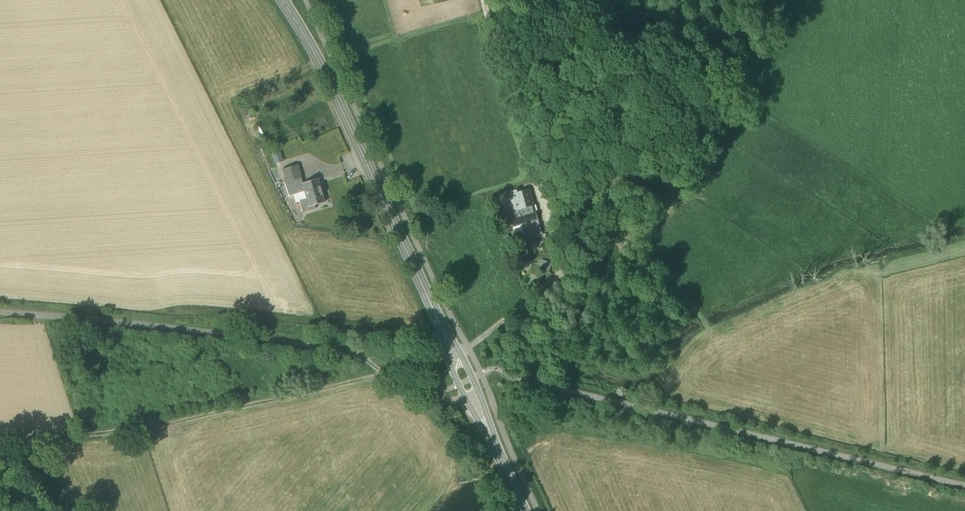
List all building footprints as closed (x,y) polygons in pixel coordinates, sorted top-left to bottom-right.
[(273,153),(276,163),(283,161),(280,151),(273,153)] [(282,170),(286,182),(301,178),(297,165),(282,170)] [(293,195),(304,192),(302,184),(303,184),(301,178),(286,182),(284,183),(289,197),(293,195)] [(324,203),(317,179),(303,184),(302,184),(304,192),(306,199),(308,207),(314,206),(324,203)] [(543,234),(534,205),(529,190),(517,194),(517,191),(511,193),(512,197),(516,210),(518,210),(520,216),(535,212),(538,219),(522,224),(527,239),(543,234)] [(295,202),(299,201),(306,199),(304,192),(293,195),(295,202)] [(510,220),(511,219),(520,216),(518,210),(516,210),(512,197),(504,199),(510,220)] [(315,209),(314,206),(308,207),(306,199),(299,201),(302,213),(315,209)] [(520,216),(522,224),(538,219),(535,212),(520,216)] [(522,224),(520,216),(511,219),(513,227),(522,224)] [(539,269),(550,272),(552,263),(541,260),(539,269)]
